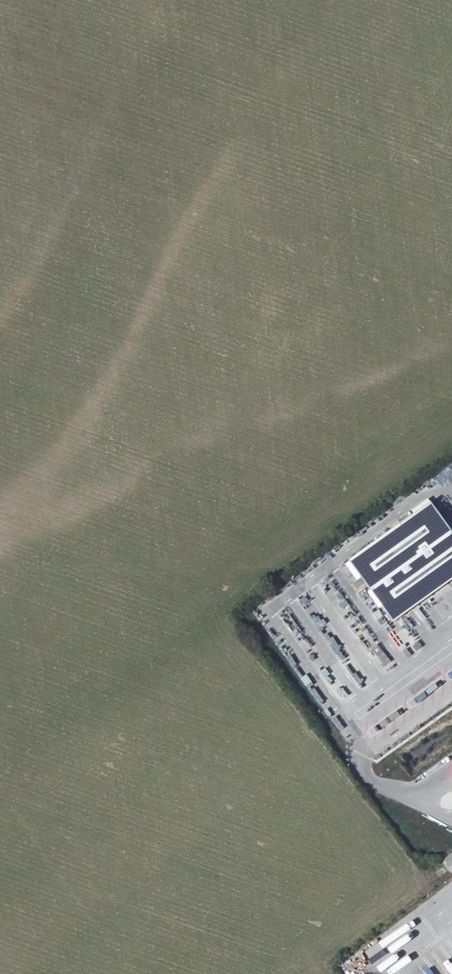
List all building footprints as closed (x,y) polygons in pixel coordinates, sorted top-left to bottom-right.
[(351,551),(396,612),(451,570),(451,518),(432,491),(351,551)]
